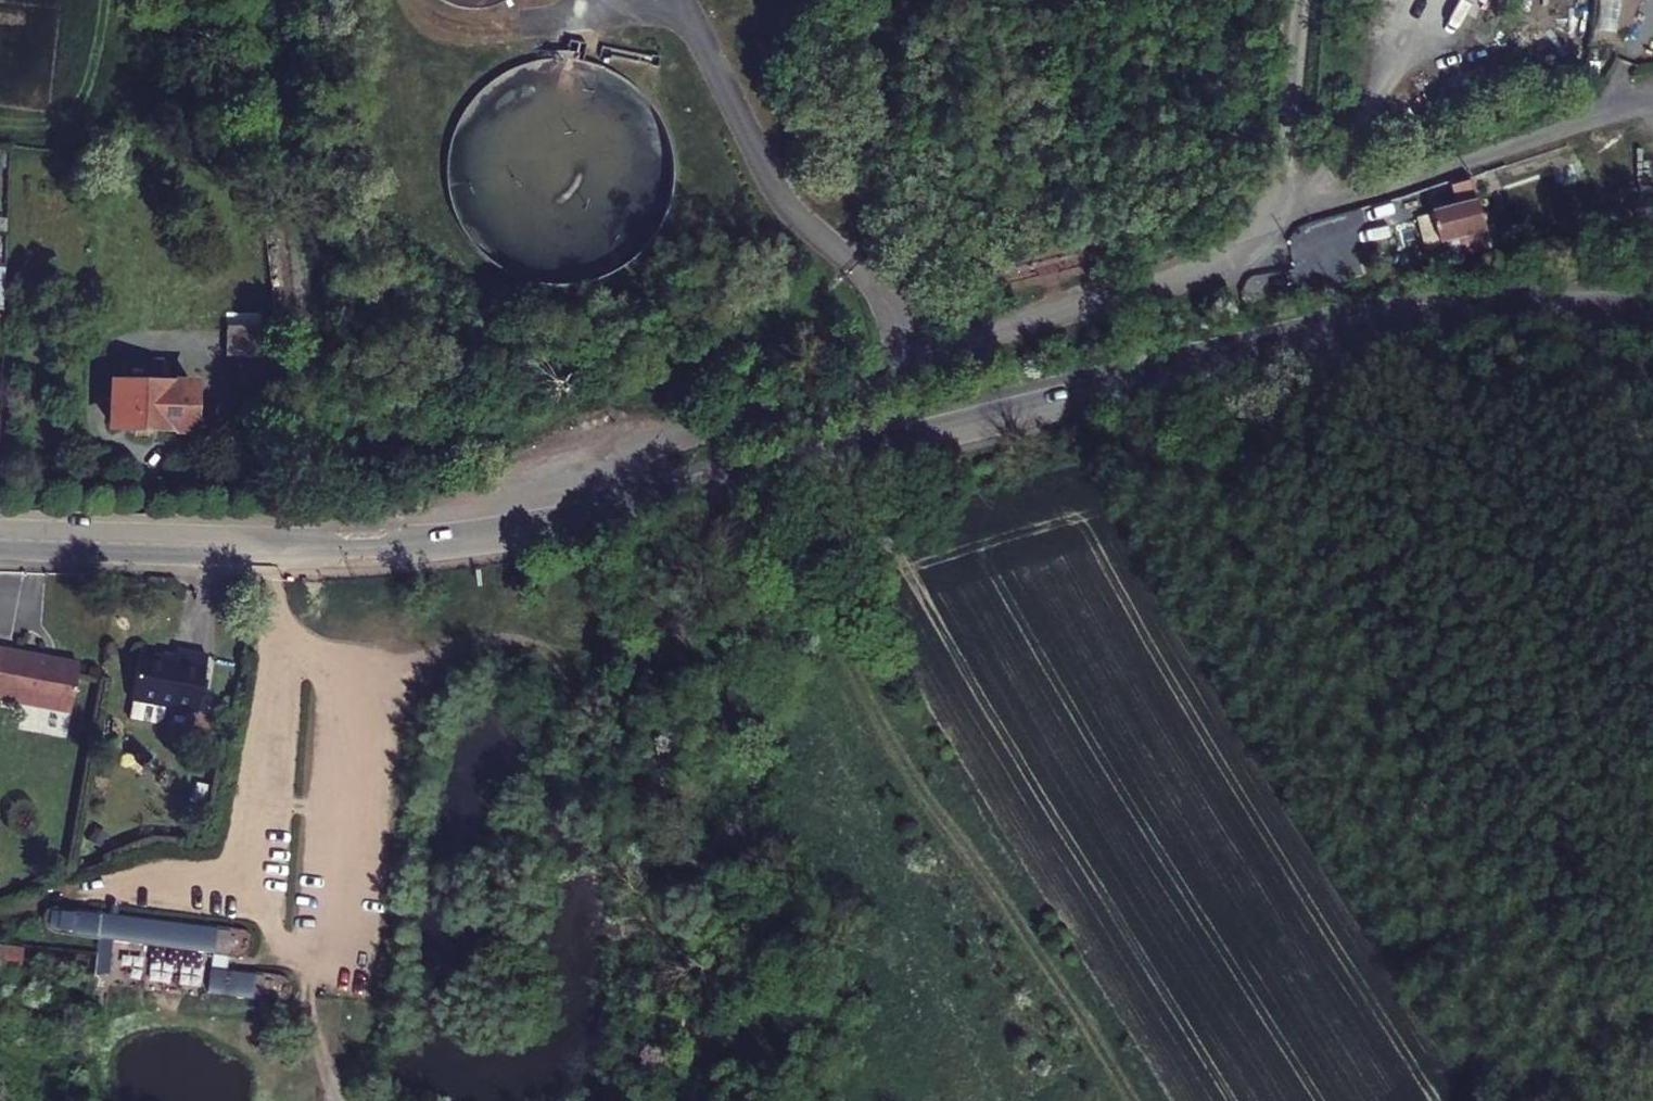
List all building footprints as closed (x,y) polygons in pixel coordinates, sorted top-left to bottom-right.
[(452,6),(464,9),(476,11),(489,10),(501,7),(512,2),(514,0),(442,0),(452,6)] [(595,64),(588,62),(592,44),(574,41),(570,60),(552,61),(538,63),(524,67),(511,73),(499,81),(488,90),(478,100),(469,112),(462,124),(457,137),(453,151),(451,165),(451,179),(453,194),(456,208),(461,221),(468,234),(476,245),(486,256),(497,265),(509,273),(521,279),(535,284),(549,287),(563,288),(578,287),(592,285),(606,281),(619,275),(631,267),(642,258),(652,248),(661,236),(668,224),(673,211),(677,197),(679,182),(679,168),(678,154),(674,140),(669,126),(662,114),(654,102),(644,91),(633,82),(621,74),(608,68),(595,64)] [(1459,206),(1419,218),(1425,246),(1458,238),(1462,252),(1490,244),(1478,200),(1476,201),(1470,180),(1453,185),(1459,206)] [(226,354),(263,356),(263,331),(226,330),(226,354)] [(192,429),(193,383),(114,381),(112,426),(192,429)] [(143,649),(136,695),(138,696),(135,715),(161,719),(167,714),(169,701),(200,706),(210,651),(179,645),(177,655),(143,649)] [(72,708),(80,661),(0,648),(0,697),(72,708)] [(100,934),(95,981),(195,991),(199,949),(220,951),(219,966),(211,965),(209,991),(256,996),(258,972),(233,970),(237,926),(53,907),(51,929),(100,934)]
